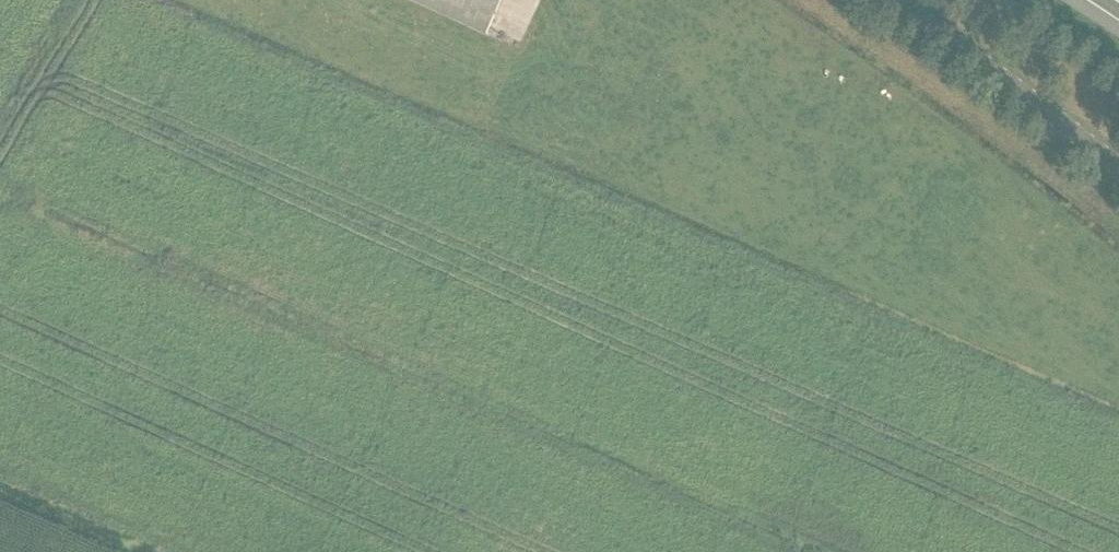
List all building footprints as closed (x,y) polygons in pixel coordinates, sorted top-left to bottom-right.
[(502,0),(409,0),(486,35),(502,0)]
